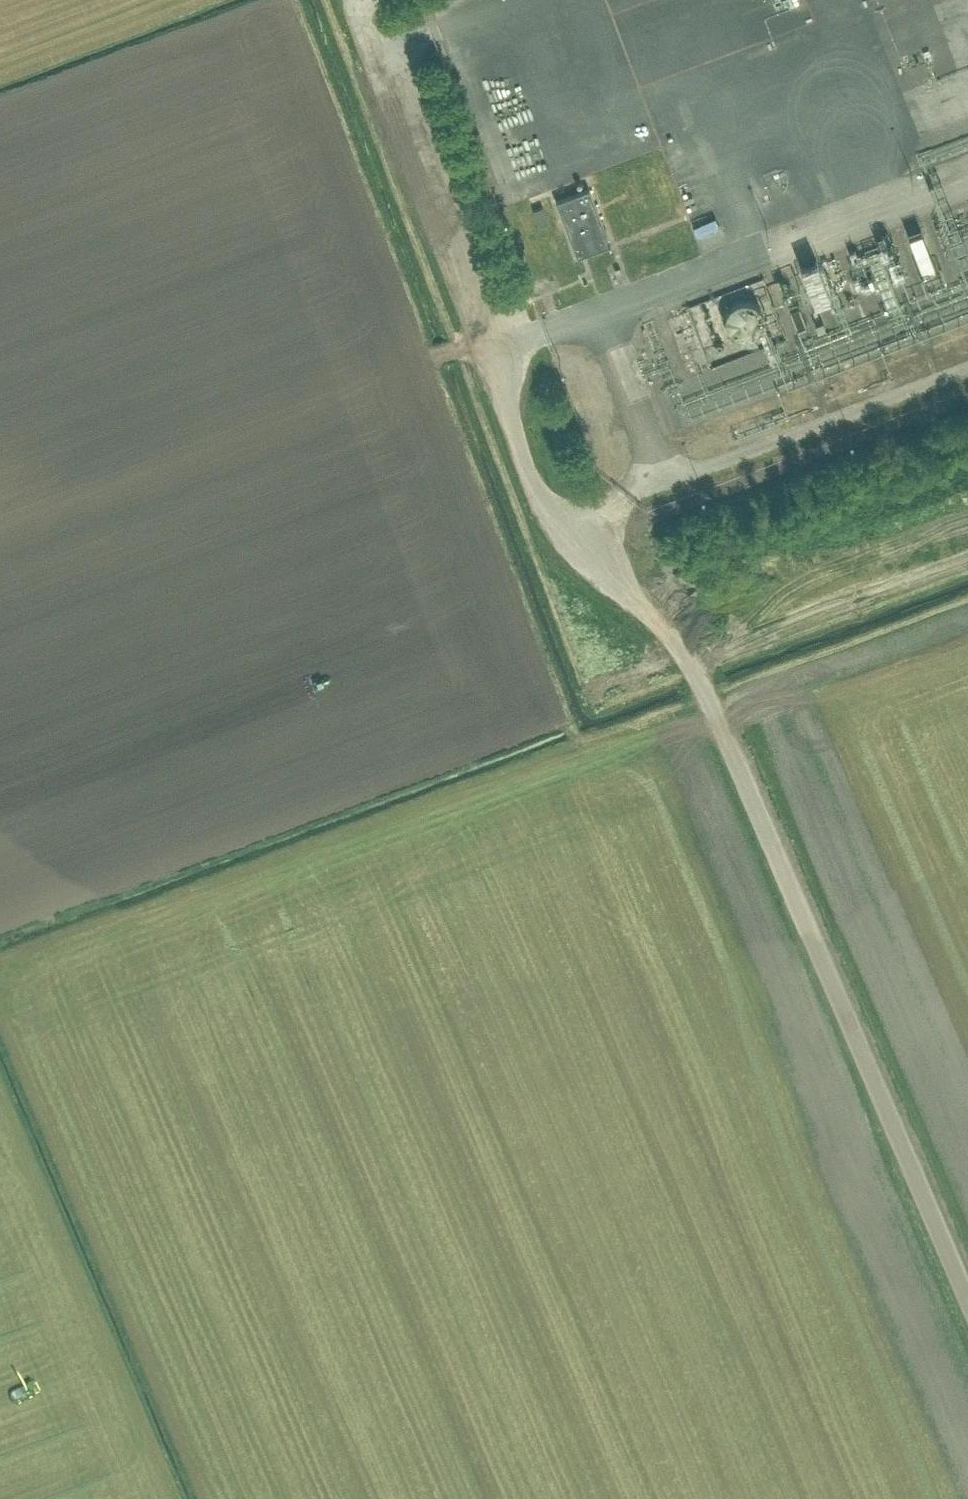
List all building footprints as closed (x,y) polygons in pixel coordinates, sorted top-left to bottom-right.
[(962,65),(967,63),(967,0),(948,0),(939,3),(946,23),(948,22),(962,65)] [(610,243),(589,189),(556,201),(577,256),(610,243)] [(542,205),(532,209),(539,225),(548,221),(542,205)] [(926,228),(910,235),(926,273),(941,266),(926,228)] [(796,307),(800,326),(809,324),(804,305),(796,307)]
